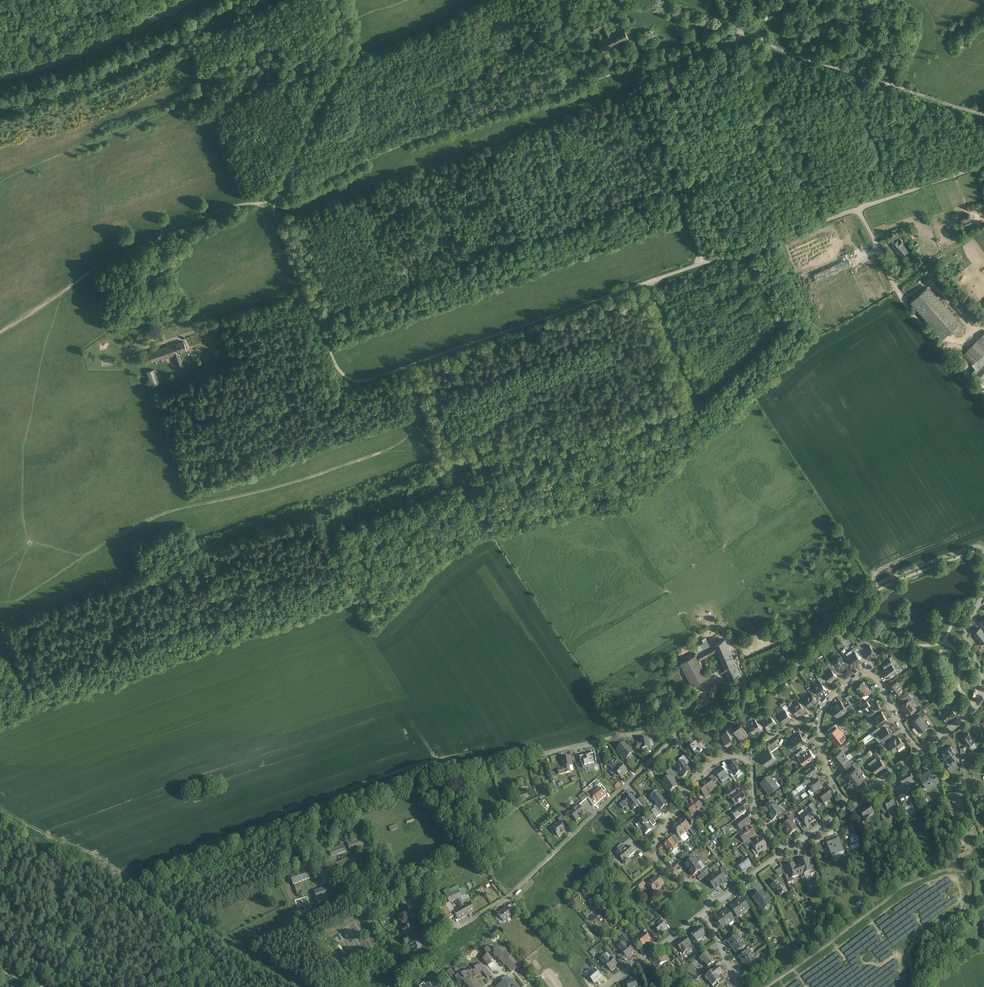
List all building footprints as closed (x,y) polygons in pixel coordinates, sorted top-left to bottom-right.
[(605,20),(591,27),(593,31),(602,27),(607,36),(611,34),(605,20)] [(607,36),(599,40),(605,51),(629,40),(623,29),(611,34),(607,36)] [(969,218),(964,220),(967,228),(973,226),(969,218)] [(851,266),(834,224),(784,244),(802,286),(851,266)] [(904,231),(911,241),(914,238),(907,229),(904,231)] [(899,231),(892,237),(894,239),(900,234),(901,233),(899,231)] [(900,234),(894,239),(895,242),(897,240),(897,241),(900,238),(903,236),(900,234)] [(895,242),(892,245),(896,250),(896,249),(902,244),(903,245),(905,243),(900,238),(897,241),(897,240),(895,242)] [(903,245),(902,244),(896,249),(896,250),(902,256),(908,251),(903,245)] [(915,253),(909,258),(915,264),(920,259),(915,253)] [(959,323),(927,287),(911,301),(943,337),(951,330),(959,323)] [(959,323),(951,330),(955,334),(963,327),(959,323)] [(969,352),(977,360),(983,353),(983,333),(967,350),(969,352)] [(184,341),(174,344),(177,354),(179,354),(187,351),(184,342),(184,341)] [(174,344),(164,348),(167,357),(174,355),(177,354),(174,344)] [(164,348),(152,352),(156,361),(161,360),(167,357),(164,348)] [(965,355),(965,356),(973,364),(977,360),(969,352),(968,352),(967,351),(966,352),(965,353),(965,354),(965,355)] [(977,360),(973,364),(972,365),(976,369),(983,377),(983,353),(977,360)] [(177,354),(174,355),(178,367),(183,365),(179,354),(177,354)] [(976,369),(971,374),(983,386),(983,385),(983,377),(976,369)] [(158,384),(154,370),(146,372),(151,386),(158,384)] [(980,628),(973,633),(973,634),(973,633),(981,644),(983,642),(983,633),(980,628)] [(712,639),(693,649),(697,655),(714,645),(715,644),(712,639)] [(715,644),(714,645),(717,650),(724,667),(735,662),(725,639),(715,644)] [(714,645),(697,655),(699,660),(717,650),(714,645)] [(876,654),(869,645),(868,645),(866,646),(866,648),(865,649),(863,650),(866,654),(869,659),(876,654)] [(855,652),(854,651),(854,652),(853,653),(851,650),(846,654),(854,665),(861,660),(860,659),(855,652)] [(858,650),(855,652),(860,659),(863,657),(863,656),(858,650)] [(699,660),(697,655),(685,661),(696,681),(707,675),(699,660)] [(840,656),(839,657),(838,656),(834,659),(835,660),(833,661),(835,663),(840,670),(847,665),(840,656)] [(889,658),(882,663),(884,666),(891,661),(889,658)] [(691,684),(696,681),(685,661),(681,664),(691,684)] [(891,661),(884,666),(885,668),(881,670),(887,678),(890,676),(891,678),(895,675),(894,673),(897,671),(891,663),(893,662),(891,661)] [(735,662),(724,667),(730,680),(741,675),(735,662)] [(840,670),(835,663),(832,665),(837,672),(840,670)] [(835,674),(831,668),(831,669),(824,673),(830,681),(837,677),(835,674)] [(696,681),(691,684),(693,686),(709,678),(707,675),(696,681)] [(826,683),(821,675),(817,678),(820,682),(821,682),(823,685),(826,683)] [(823,685),(821,682),(820,682),(814,687),(820,695),(827,690),(823,685)] [(869,690),(864,682),(860,685),(861,686),(856,689),(862,696),(866,693),(867,694),(871,691),(872,693),(874,691),(872,688),(869,690)] [(903,691),(896,682),(889,687),(896,696),(903,691)] [(811,693),(804,699),(809,706),(817,701),(814,697),(811,693)] [(855,702),(850,695),(845,698),(850,704),(851,705),(855,702)] [(916,709),(909,700),(902,706),(906,711),(905,712),(904,713),(906,715),(907,716),(916,709)] [(867,701),(860,706),(864,711),(866,710),(867,709),(871,706),(867,701)] [(803,709),(798,702),(791,707),(793,711),(798,717),(800,715),(799,712),(803,709)] [(845,708),(840,702),(831,708),(838,717),(847,711),(847,710),(845,708)] [(871,706),(867,709),(866,710),(868,713),(869,712),(871,715),(882,708),(877,702),(871,706)] [(850,704),(845,708),(847,710),(847,711),(850,714),(855,711),(851,705),(850,704)] [(787,707),(786,705),(783,707),(785,710),(788,714),(791,712),(787,707)] [(961,711),(956,705),(951,708),(956,714),(961,711)] [(951,708),(949,710),(948,709),(945,712),(945,713),(942,715),(946,722),(956,715),(956,714),(951,708)] [(927,714),(923,709),(918,713),(920,716),(922,718),(927,714)] [(785,710),(779,714),(785,722),(791,718),(788,714),(785,710)] [(888,721),(881,712),(873,719),(879,727),(888,721)] [(755,714),(752,716),(755,720),(755,719),(758,723),(760,721),(758,718),(755,714)] [(776,723),(770,714),(768,716),(767,715),(764,717),(765,718),(763,719),(766,723),(770,729),(773,727),(772,726),(776,723)] [(920,716),(912,722),(919,732),(927,726),(922,718),(920,716)] [(753,720),(750,723),(748,725),(755,734),(759,730),(760,731),(763,729),(758,723),(755,719),(755,720),(753,721),(753,720)] [(835,725),(828,731),(830,734),(837,728),(835,725)] [(748,735),(741,726),(734,731),(737,734),(741,740),(748,735)] [(879,727),(872,733),(876,738),(879,735),(878,734),(882,731),(879,727)] [(830,734),(829,734),(833,740),(836,745),(842,741),(842,740),(845,737),(840,731),(837,728),(830,734)] [(882,731),(878,734),(879,735),(884,741),(891,736),(891,735),(892,734),(892,733),(891,732),(890,732),(889,732),(886,728),(882,731)] [(727,732),(721,737),(725,742),(724,743),(727,747),(733,742),(731,739),(732,738),(727,732)] [(806,742),(800,733),(794,738),(800,746),(803,744),(806,742)] [(968,734),(962,739),(968,747),(974,742),(968,734)] [(648,737),(639,739),(640,741),(641,747),(641,748),(650,746),(648,737)] [(898,737),(896,739),(895,739),(892,741),(892,742),(888,744),(894,752),(904,745),(898,737)] [(789,742),(790,744),(795,750),(800,746),(794,738),(789,742)] [(810,739),(806,742),(803,744),(805,747),(812,742),(810,739)] [(887,746),(884,741),(878,745),(882,750),(887,746)] [(633,751),(624,742),(617,750),(626,759),(633,751)] [(696,742),(690,746),(693,751),(694,751),(698,748),(701,752),(702,751),(698,745),(696,742)] [(951,747),(944,751),(945,751),(941,754),(946,761),(947,760),(954,755),(956,754),(951,747)] [(812,753),(809,749),(807,751),(803,754),(800,756),(798,758),(804,766),(808,762),(807,761),(808,758),(809,757),(811,760),(815,757),(813,754),(813,753),(812,753)] [(883,757),(877,750),(873,753),(879,760),(883,757)] [(761,756),(766,764),(774,758),(769,751),(761,756)] [(838,753),(832,758),(836,763),(845,757),(846,756),(842,751),(838,753)] [(595,752),(581,755),(583,767),(597,764),(595,752)] [(845,757),(836,763),(841,769),(845,766),(850,762),(849,762),(848,761),(852,758),(849,754),(845,757)] [(954,755),(947,760),(952,766),(947,769),(951,774),(959,768),(955,764),(959,761),(954,755)] [(570,756),(562,758),(564,767),(558,768),(559,773),(571,771),(569,765),(572,764),(570,756)] [(624,765),(623,766),(621,763),(621,762),(618,759),(614,763),(617,766),(624,774),(628,770),(625,767),(626,766),(624,765)] [(880,760),(871,767),(876,774),(885,767),(880,760)] [(614,763),(612,761),(608,765),(612,769),(609,771),(614,776),(616,774),(618,776),(619,775),(621,777),(624,774),(617,766),(614,763)] [(690,770),(683,761),(676,766),(678,769),(678,770),(679,772),(680,772),(683,776),(690,770)] [(850,762),(845,766),(847,769),(852,765),(854,764),(852,761),(849,762),(850,762)] [(736,762),(729,767),(733,773),(735,775),(736,775),(737,774),(738,773),(742,770),(736,762)] [(813,764),(804,771),(808,776),(812,773),(814,776),(817,773),(815,771),(817,770),(813,764)] [(936,766),(930,770),(933,775),(935,774),(939,771),(936,766)] [(676,776),(670,768),(666,772),(669,777),(670,776),(672,778),(676,776)] [(722,768),(715,772),(721,780),(727,775),(725,772),(722,768)] [(856,769),(846,777),(850,782),(860,775),(856,770),(856,769)] [(909,770),(899,776),(902,783),(913,778),(909,770)] [(933,775),(932,776),(928,770),(919,775),(926,787),(928,786),(929,788),(939,782),(935,774),(933,775)] [(713,774),(708,778),(709,779),(712,783),(717,780),(713,774)] [(860,775),(850,782),(854,787),(864,780),(860,775)] [(669,777),(662,782),(665,785),(664,786),(666,789),(667,788),(669,791),(677,785),(672,778),(670,776),(669,777)] [(761,785),(768,795),(775,791),(778,789),(771,778),(761,785)] [(709,779),(698,787),(705,795),(715,787),(712,783),(709,779)] [(809,779),(802,785),(804,788),(811,782),(809,779)] [(817,779),(809,785),(811,789),(808,792),(811,795),(823,786),(817,779)] [(602,784),(600,783),(597,785),(599,786),(594,791),(593,798),(597,802),(606,794),(603,791),(606,789),(602,784)] [(903,785),(898,788),(901,793),(906,790),(903,785)] [(527,789),(523,791),(524,793),(520,795),(521,796),(519,797),(521,800),(525,798),(525,797),(530,794),(527,789)] [(732,796),(730,797),(736,804),(739,801),(746,797),(740,790),(738,791),(732,796)] [(832,796),(827,790),(822,794),(819,796),(824,802),(826,801),(827,801),(828,800),(828,799),(832,796)] [(665,801),(657,791),(650,796),(658,806),(665,801)] [(777,794),(775,791),(768,795),(766,797),(769,800),(777,794)] [(588,797),(584,792),(579,796),(583,801),(588,797)] [(908,793),(899,797),(899,798),(903,806),(905,805),(912,802),(908,793)] [(633,796),(632,797),(631,795),(620,803),(623,808),(629,804),(633,809),(640,804),(637,800),(633,796)] [(641,797),(637,800),(640,804),(642,807),(647,804),(641,797)] [(890,802),(891,803),(888,804),(887,800),(885,801),(884,798),(876,801),(878,806),(879,805),(880,808),(881,808),(882,811),(882,810),(883,813),(888,811),(890,816),(894,814),(895,817),(896,816),(895,815),(898,814),(894,801),(893,801),(890,802)] [(702,806),(696,799),(693,802),(692,800),(690,801),(691,803),(688,805),(692,809),(690,811),(692,814),(702,806)] [(764,808),(768,814),(778,807),(773,801),(764,808)] [(817,811),(812,803),(809,806),(814,813),(817,811)] [(585,813),(579,805),(573,810),(574,811),(571,814),(577,820),(585,813)] [(742,805),(737,809),(736,808),(731,812),(736,819),(746,811),(742,805)] [(869,805),(863,810),(863,809),(859,812),(864,819),(874,812),(869,805)] [(661,813),(656,807),(651,810),(654,814),(656,817),(661,813)] [(778,807),(768,814),(772,820),(778,816),(782,813),(782,812),(778,807)] [(817,819),(810,809),(805,813),(812,823),(817,819)] [(785,810),(782,812),(782,813),(778,816),(780,819),(787,813),(785,810)] [(800,817),(803,821),(807,826),(812,823),(805,813),(800,817)] [(654,814),(650,817),(651,819),(649,820),(653,825),(656,823),(655,821),(658,819),(656,817),(654,814)] [(795,819),(792,814),(787,818),(790,821),(792,823),(796,820),(795,819)] [(738,821),(735,823),(736,824),(741,830),(748,825),(752,822),(746,815),(738,821)] [(567,824),(561,817),(558,819),(560,823),(560,822),(563,826),(567,824)] [(649,822),(645,817),(639,821),(643,827),(641,828),(646,834),(652,830),(647,824),(649,822)] [(689,827),(685,821),(684,819),(683,819),(681,820),(681,821),(678,823),(685,832),(689,829),(690,828),(689,827)] [(736,819),(729,824),(732,828),(736,824),(735,823),(738,821),(736,819)] [(790,821),(783,826),(786,830),(785,830),(788,833),(790,835),(797,830),(792,823),(790,821)] [(560,823),(555,826),(556,827),(556,828),(554,829),(554,831),(555,833),(556,833),(559,836),(566,831),(563,826),(560,822),(560,823)] [(685,832),(678,823),(672,827),(677,833),(679,836),(680,836),(683,840),(680,842),(681,844),(689,838),(688,836),(685,832)] [(697,832),(692,825),(689,827),(690,828),(689,829),(694,835),(697,832)] [(846,828),(842,830),(844,834),(848,833),(851,841),(858,839),(855,831),(857,831),(855,828),(854,828),(853,825),(846,828)] [(743,832),(739,835),(744,843),(749,839),(756,834),(750,827),(743,832)] [(683,840),(680,836),(679,836),(677,833),(674,835),(680,842),(683,840)] [(680,842),(674,835),(670,838),(671,839),(676,845),(680,842)] [(362,837),(347,843),(350,849),(365,844),(362,837)] [(767,846),(761,838),(753,844),(752,845),(754,848),(757,852),(758,853),(762,850),(764,850),(766,848),(766,847),(767,846)] [(676,845),(671,839),(664,844),(671,854),(679,849),(676,845)] [(744,843),(748,848),(752,845),(753,844),(749,839),(744,843)] [(839,839),(830,842),(831,845),(828,846),(833,858),(835,857),(834,853),(843,849),(842,844),(843,844),(842,841),(841,842),(839,839)] [(343,844),(328,850),(331,856),(346,851),(343,844)] [(626,849),(624,847),(622,848),(619,850),(616,853),(625,864),(629,860),(628,858),(635,852),(630,847),(626,849)] [(932,853),(928,857),(933,862),(937,857),(932,853)] [(695,857),(684,865),(688,871),(697,864),(700,861),(697,857),(695,857)] [(751,865),(746,858),(737,864),(742,871),(743,871),(746,870),(746,868),(751,865)] [(807,858),(799,861),(801,866),(798,867),(801,874),(804,873),(804,874),(809,871),(812,870),(810,866),(807,858)] [(795,868),(794,863),(786,866),(789,875),(790,879),(793,878),(798,876),(798,875),(801,874),(798,867),(795,868)] [(697,864),(688,871),(693,876),(701,870),(697,864)] [(729,874),(723,867),(720,869),(725,877),(729,874)] [(782,867),(775,872),(779,877),(784,873),(782,867)] [(306,870),(290,876),(293,885),(309,879),(306,870)] [(633,884),(622,871),(619,874),(618,874),(618,875),(617,876),(621,880),(623,878),(629,884),(631,886),(633,884)] [(707,875),(705,872),(701,875),(698,878),(700,880),(707,875)] [(726,880),(720,872),(714,876),(719,883),(720,885),(726,880)] [(790,879),(789,875),(785,876),(788,883),(794,881),(793,878),(790,879)] [(720,885),(719,883),(714,876),(708,881),(709,881),(714,889),(720,885)] [(664,884),(658,877),(654,880),(653,879),(649,882),(653,887),(651,888),(655,892),(658,890),(658,889),(659,889),(664,884)] [(646,885),(642,880),(636,885),(640,890),(646,885)] [(782,886),(778,881),(771,886),(775,891),(776,890),(780,895),(782,894),(783,893),(787,890),(783,885),(782,886)] [(331,885),(314,891),(317,901),(334,895),(331,885)] [(463,889),(451,895),(449,889),(443,892),(445,895),(449,904),(452,902),(456,900),(460,898),(466,895),(463,889)] [(765,896),(762,893),(755,898),(762,909),(770,903),(767,900),(769,898),(767,895),(765,896)] [(466,895),(460,898),(462,902),(470,898),(468,894),(466,895)] [(449,904),(445,895),(440,898),(442,902),(442,903),(439,905),(441,908),(445,905),(449,904)] [(742,898),(731,906),(732,907),(735,912),(738,916),(749,908),(746,904),(742,899),(742,898)] [(460,908),(454,912),(458,920),(474,911),(470,903),(464,906),(460,908)] [(451,914),(445,905),(441,908),(439,909),(447,920),(452,918),(450,915),(451,914)] [(511,914),(506,907),(498,914),(504,922),(507,919),(506,918),(511,914)] [(732,907),(727,911),(731,915),(735,912),(732,907)] [(418,908),(407,914),(410,919),(421,914),(418,908)] [(727,911),(726,910),(716,917),(723,927),(734,919),(731,915),(727,911)] [(663,918),(657,911),(654,914),(660,920),(661,920),(663,918)] [(593,918),(589,912),(584,916),(588,922),(593,918)] [(661,921),(660,922),(658,919),(654,922),(652,924),(654,927),(661,935),(664,932),(663,931),(667,928),(665,925),(661,921)] [(647,930),(641,923),(638,926),(644,932),(647,930)] [(411,925),(402,929),(406,937),(403,939),(406,946),(409,944),(413,952),(422,948),(411,925)] [(700,926),(691,933),(697,941),(706,934),(700,926)] [(597,940),(590,932),(586,936),(593,944),(597,940)] [(645,933),(638,940),(644,947),(647,944),(646,943),(650,940),(645,933)] [(745,944),(737,934),(729,940),(728,941),(736,952),(739,949),(744,946),(745,944)] [(630,943),(624,936),(622,938),(627,945),(630,943)] [(686,937),(677,944),(683,953),(690,947),(690,948),(691,946),(692,944),(686,937)] [(627,947),(624,944),(618,949),(628,960),(631,957),(630,956),(634,952),(629,946),(627,947)] [(699,948),(695,944),(692,946),(698,954),(701,951),(699,948)] [(747,950),(744,946),(739,949),(742,954),(747,950)] [(507,953),(504,949),(502,951),(501,949),(497,952),(496,950),(495,950),(493,947),(488,950),(487,948),(483,951),(486,955),(485,956),(485,957),(482,960),(485,964),(489,962),(492,960),(491,959),(493,957),(495,960),(498,957),(501,960),(500,961),(504,967),(506,965),(507,967),(506,968),(510,973),(515,970),(513,967),(517,964),(514,960),(513,960),(511,957),(509,958),(507,955),(506,955),(505,954),(507,953)] [(608,948),(605,951),(611,957),(613,955),(608,948)] [(757,960),(749,949),(742,954),(739,956),(747,967),(749,965),(754,962),(757,960)] [(711,957),(707,952),(699,957),(702,961),(704,960),(708,966),(714,961),(711,957)] [(609,961),(605,956),(601,960),(605,965),(611,972),(614,969),(613,968),(617,965),(612,958),(609,961)] [(664,956),(662,957),(660,956),(657,958),(662,965),(667,960),(664,956)] [(655,962),(652,964),(656,969),(662,965),(657,958),(654,961),(655,962)] [(597,967),(591,961),(588,963),(594,970),(597,967)] [(464,975),(464,974),(461,976),(460,974),(461,973),(457,969),(454,972),(453,969),(451,971),(450,970),(446,973),(451,978),(453,976),(457,981),(458,980),(461,983),(462,982),(465,985),(466,985),(467,986),(483,986),(481,984),(480,984),(478,982),(477,983),(474,980),(476,978),(476,979),(480,975),(479,974),(482,972),(485,976),(489,973),(484,968),(481,965),(474,970),(475,971),(472,973),(471,971),(468,974),(467,972),(464,975)] [(718,966),(714,969),(713,969),(712,969),(711,971),(705,975),(706,975),(705,975),(706,976),(705,977),(707,979),(708,979),(713,985),(716,982),(717,981),(718,981),(721,979),(721,978),(723,976),(721,974),(719,976),(718,974),(722,971),(718,966)] [(595,971),(588,977),(595,984),(597,982),(597,981),(601,977),(595,971)] [(517,985),(516,985),(512,980),(510,982),(506,977),(501,981),(503,983),(497,986),(519,986),(517,985)] [(631,980),(631,981),(626,983),(628,986),(638,986),(634,979),(631,980)]
